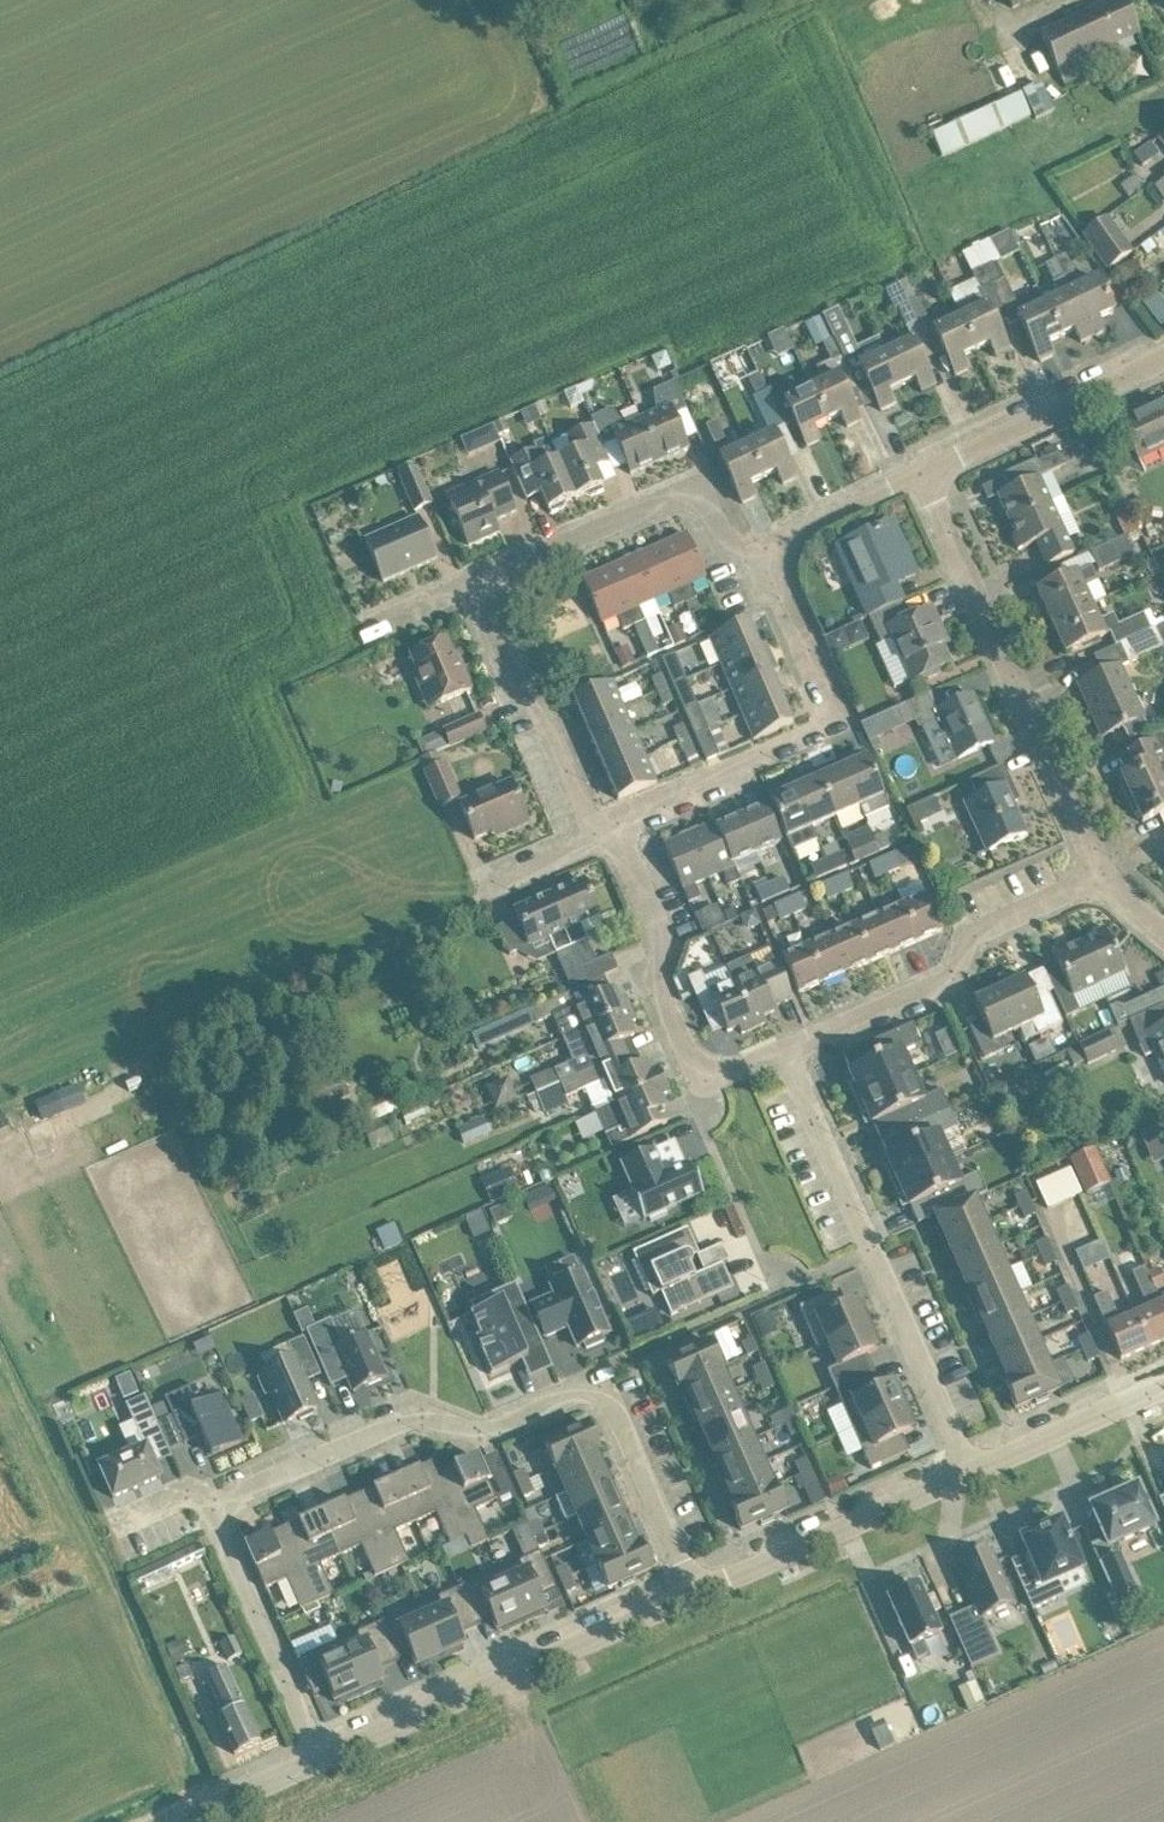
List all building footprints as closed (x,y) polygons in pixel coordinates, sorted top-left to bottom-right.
[(1010,9),(1030,0),(1006,0),(1010,9)] [(1140,33),(1124,0),(1114,0),(1087,13),(1083,4),(1061,15),(1064,22),(1039,34),(1063,85),(1121,58),(1114,45),(1140,33)] [(1053,112),(1041,84),(1023,92),(1035,120),(1053,112)] [(941,156),(1029,114),(1018,93),(930,134),(941,156)] [(1141,165),(1157,154),(1150,145),(1135,156),(1141,165)] [(1129,197),(1144,186),(1135,175),(1121,186),(1129,197)] [(1082,234),(1106,269),(1130,253),(1105,217),(1082,234)] [(1010,233),(997,238),(1005,257),(1018,251),(1010,233)] [(1151,240),(1141,247),(1147,255),(1156,248),(1151,240)] [(1074,273),(1064,253),(1054,258),(1064,278),(1074,273)] [(1064,278),(1054,258),(1044,263),(1054,282),(1064,278)] [(1061,337),(1044,302),(1040,293),(1014,306),(1002,278),(1000,279),(992,262),(982,267),(1004,315),(1015,310),(1040,362),(1053,356),(1046,343),(1061,337)] [(1139,262),(1118,269),(1124,288),(1145,281),(1139,262)] [(1004,315),(982,267),(972,271),(980,289),(979,290),(981,295),(956,307),(960,315),(976,351),(990,344),(996,357),(1008,351),(996,324),(1006,319),(1004,315)] [(1098,319),(1113,312),(1097,277),(1070,290),(1092,338),(1104,332),(1098,319)] [(1092,338),(1070,290),(1064,278),(1054,282),(1060,295),(1044,302),(1061,337),(1075,330),(1081,343),(1092,338)] [(916,320),(907,303),(899,286),(885,292),(893,310),(897,308),(905,325),(916,320)] [(1144,302),(1160,324),(1163,321),(1163,305),(1156,294),(1144,302)] [(926,315),(918,298),(907,303),(916,320),(926,315)] [(976,351),(960,315),(946,322),(940,309),(927,315),(945,355),(955,376),(968,370),(962,357),(976,351)] [(852,351),(844,334),(834,339),(842,356),(852,351)] [(849,400),(839,378),(850,373),(842,356),(834,339),(824,343),(832,361),(817,368),(824,382),(811,388),(827,421),(840,415),(847,428),(860,422),(849,400)] [(934,386),(924,364),(911,339),(885,352),(901,386),(915,379),(921,392),(934,386)] [(901,386),(885,352),(858,365),(870,390),(881,412),(893,406),(887,392),(901,386)] [(777,388),(768,370),(758,375),(767,393),(777,388)] [(767,393),(758,375),(749,380),(758,398),(767,393)] [(687,449),(673,416),(686,410),(674,382),(653,391),(656,413),(641,420),(659,462),(687,449)] [(827,421),(811,388),(796,396),(790,382),(768,393),(785,427),(795,423),(806,447),(819,441),(813,428),(827,421)] [(1120,422),(1138,460),(1163,448),(1163,401),(1120,422)] [(659,462),(641,420),(625,426),(611,409),(590,418),(593,425),(603,447),(616,441),(630,474),(659,462)] [(765,423),(770,434),(773,432),(784,427),(779,416),(765,423)] [(504,419),(493,424),(498,435),(509,431),(504,419)] [(724,441),(716,423),(705,427),(713,446),(724,441)] [(493,424),(459,439),(467,457),(501,442),(498,435),(493,424)] [(595,470),(608,464),(610,464),(603,447),(593,425),(565,437),(569,447),(566,456),(558,459),(575,498),(584,494),(590,497),(603,491),(601,487),(602,486),(595,470)] [(795,479),(773,432),(770,434),(746,445),(763,478),(777,472),(783,485),(795,479)] [(575,498),(558,459),(549,439),(535,445),(537,449),(509,461),(526,500),(541,494),(548,510),(549,509),(551,514),(564,508),(566,502),(575,498)] [(763,478),(746,445),(720,457),(742,504),(755,498),(749,485),(763,478)] [(1054,445),(1044,450),(1047,458),(1058,453),(1054,445)] [(818,455),(834,490),(852,481),(836,447),(818,455)] [(1064,467),(1058,453),(1047,458),(1037,463),(1042,476),(1043,476),(1064,467)] [(1050,503),(1038,478),(1042,476),(1037,463),(1036,460),(1002,475),(1009,491),(998,496),(1010,522),(1050,503)] [(432,504),(416,468),(399,476),(414,511),(432,504)] [(493,520),(515,511),(499,473),(465,488),(468,496),(450,504),(455,515),(453,523),(459,526),(468,545),(498,532),(493,520)] [(1142,497),(1126,505),(1132,516),(1148,508),(1142,497)] [(1072,554),(1061,530),(1062,530),(1050,503),(1010,522),(1016,536),(1013,538),(1018,550),(1037,542),(1048,565),(1072,554)] [(1132,516),(1119,522),(1124,535),(1137,528),(1132,516)] [(436,559),(417,518),(365,541),(383,582),(436,559)] [(916,574),(892,522),(843,545),(859,579),(852,582),(868,616),(900,602),(902,601),(894,584),(916,574)] [(706,578),(686,534),(660,545),(685,603),(694,599),(696,598),(690,584),(706,578)] [(1134,555),(1124,535),(1089,552),(1099,572),(1134,555)] [(685,603),(660,545),(634,557),(653,601),(668,594),(674,608),(685,603)] [(653,601),(634,557),(608,568),(633,626),(645,621),(639,607),(653,601)] [(1090,604),(1083,588),(1098,581),(1091,566),(1036,592),(1051,622),(1090,604)] [(633,626),(608,568),(582,580),(601,624),(616,617),(622,631),(633,626)] [(694,599),(685,603),(689,612),(698,608),(694,599)] [(941,646),(947,644),(932,609),(908,619),(900,602),(868,616),(877,635),(889,630),(912,681),(921,677),(928,680),(938,675),(941,668),(949,664),(941,646)] [(1115,645),(1150,628),(1143,612),(1118,624),(1113,614),(1098,621),(1090,604),(1051,622),(1066,654),(1110,634),(1115,645)] [(688,614),(682,616),(689,633),(695,630),(688,614)] [(759,647),(748,622),(709,638),(720,664),(759,647)] [(1154,626),(1163,647),(1163,622),(1163,623),(1154,626)] [(679,623),(666,629),(673,646),(686,640),(679,623)] [(850,646),(863,639),(856,625),(842,632),(850,646)] [(1154,626),(1150,628),(1115,645),(1116,646),(1120,644),(1129,663),(1163,647),(1154,626)] [(472,689),(463,669),(457,654),(453,656),(446,639),(410,654),(417,672),(413,674),(428,709),(472,689)] [(650,639),(641,643),(647,657),(656,653),(650,639)] [(766,644),(759,647),(720,664),(731,690),(770,673),(777,670),(766,644)] [(627,646),(614,651),(621,669),(634,663),(627,646)] [(686,679),(675,653),(661,659),(673,685),(686,679)] [(1149,731),(1119,665),(1079,684),(1087,702),(1091,700),(1106,733),(1102,735),(1103,736),(1121,728),(1124,730),(1128,741),(1149,731)] [(781,698),(770,673),(731,690),(742,715),(781,698)] [(667,688),(661,674),(651,679),(657,693),(667,688)] [(697,704),(686,679),(673,685),(684,710),(697,704)] [(623,707),(612,681),(573,697),(585,723),(623,707)] [(673,702),(667,688),(657,693),(663,706),(673,702)] [(981,724),(969,698),(972,697),(971,695),(948,706),(940,689),(907,704),(918,729),(940,719),(958,759),(993,743),(984,723),(981,724)] [(792,724),(781,698),(742,715),(753,741),(792,724)] [(708,730),(697,704),(684,710),(695,735),(708,730)] [(634,732),(623,707),(585,723),(595,749),(634,732)] [(884,714),(861,724),(869,742),(877,738),(892,731),(884,714)] [(485,731),(478,716),(443,731),(450,747),(485,731)] [(689,738),(683,725),(673,729),(679,742),(689,738)] [(719,755),(708,730),(695,735),(706,761),(719,755)] [(645,757),(634,732),(595,749),(606,774),(645,757)] [(1120,774),(1124,783),(1120,784),(1127,799),(1163,782),(1163,735),(1148,743),(1127,753),(1127,754),(1133,767),(1120,774)] [(694,752),(689,738),(679,742),(685,756),(694,752)] [(460,799),(444,763),(441,765),(436,753),(419,760),(440,807),(460,799)] [(889,808),(866,757),(856,762),(853,755),(840,761),(859,806),(865,818),(889,808)] [(656,783),(645,757),(606,774),(618,800),(656,783)] [(859,806),(840,761),(825,767),(828,773),(819,777),(816,771),(815,771),(835,816),(859,806)] [(1024,834),(1010,803),(1019,799),(1003,765),(981,775),(969,780),(977,797),(966,801),(978,829),(988,851),(1024,834)] [(835,816),(815,771),(814,772),(817,778),(808,782),(805,776),(792,781),(811,827),(835,816)] [(331,781),(330,792),(338,794),(340,783),(331,781)] [(817,840),(811,827),(792,781),(778,788),(780,794),(770,799),(792,851),(817,840)] [(1127,799),(1135,815),(1138,814),(1142,823),(1159,815),(1163,813),(1163,782),(1127,799)] [(528,823),(510,783),(459,805),(474,840),(492,832),(495,837),(528,823)] [(780,841),(774,828),(765,806),(740,817),(755,852),(780,841)] [(740,817),(717,827),(716,827),(732,862),(733,862),(755,852),(740,817)] [(732,862),(716,827),(717,827),(715,823),(689,834),(708,878),(723,871),(729,884),(740,879),(733,862),(732,862)] [(893,845),(888,833),(874,839),(879,851),(893,845)] [(708,878),(689,834),(663,845),(688,903),(700,898),(694,884),(708,878)] [(879,851),(874,839),(872,835),(848,846),(854,861),(879,851)] [(913,845),(894,853),(882,859),(888,873),(901,867),(900,866),(918,858),(913,845)] [(845,865),(840,853),(826,859),(831,871),(845,865)] [(831,871),(826,859),(810,866),(816,878),(831,871)] [(888,873),(882,859),(869,864),(875,878),(888,873)] [(853,888),(847,874),(834,879),(840,893),(853,888)] [(790,890),(784,878),(770,884),(776,896),(790,890)] [(840,893),(834,879),(821,885),(827,899),(840,893)] [(599,960),(582,923),(599,916),(583,880),(548,895),(571,947),(581,968),(586,981),(587,983),(604,976),(618,970),(611,955),(599,960)] [(776,896),(770,884),(756,890),(761,902),(776,896)] [(942,931),(935,913),(927,894),(902,905),(918,941),(942,931)] [(581,968),(571,947),(548,895),(514,911),(517,919),(497,927),(509,954),(548,937),(570,988),(586,981),(581,968)] [(805,909),(799,895),(786,900),(793,914),(805,909)] [(793,914),(786,900),(774,906),(779,920),(793,914)] [(963,915),(958,902),(945,908),(950,921),(963,915)] [(717,904),(695,913),(702,931),(725,922),(717,904)] [(918,941),(902,905),(878,915),(894,952),(918,941)] [(733,908),(723,912),(727,921),(737,917),(733,908)] [(755,911),(741,917),(747,931),(761,925),(755,911)] [(894,952),(878,915),(854,926),(870,962),(894,952)] [(870,962),(854,926),(830,936),(846,973),(870,962)] [(1124,972),(1104,928),(1092,933),(1093,937),(1079,943),(1099,984),(1124,972)] [(846,973),(830,936),(808,946),(822,983),(846,973)] [(1099,984),(1079,943),(1066,950),(1064,946),(1052,952),(1063,977),(1050,983),(1053,989),(1066,1018),(1079,1011),(1072,996),(1099,984)] [(822,983),(808,946),(782,957),(798,994),(822,983)] [(792,998),(776,961),(755,970),(749,957),(727,967),(732,981),(753,1029),(765,1024),(762,1017),(774,1012),(772,1007),(792,998)] [(1155,974),(1162,987),(1163,986),(1163,970),(1155,974)] [(753,1029),(732,981),(709,991),(701,972),(688,978),(704,1015),(705,1014),(703,1009),(714,1004),(727,1033),(738,1028),(741,1034),(753,1029)] [(630,1009),(625,997),(618,1000),(613,989),(610,990),(604,976),(587,983),(584,985),(585,986),(530,1010),(536,1024),(554,1016),(563,1038),(630,1009)] [(1063,1024),(1048,991),(1034,997),(1025,977),(999,989),(1018,1030),(1033,1023),(1039,1035),(1063,1024)] [(1018,1030),(999,989),(973,1001),(983,1022),(969,1028),(984,1060),(1009,1049),(1004,1037),(1018,1030)] [(1131,1020),(1163,1005),(1157,991),(1125,1006),(1131,1020)] [(1163,1005),(1131,1020),(1128,1021),(1145,1057),(1155,1052),(1163,1071),(1163,1006),(1163,1005)] [(616,1059),(610,1046),(634,1036),(629,1024),(635,1021),(630,1009),(563,1038),(574,1062),(556,1070),(557,1072),(535,1082),(540,1093),(562,1083),(580,1075),(616,1059)] [(912,1025),(843,1055),(851,1072),(849,1073),(853,1082),(848,1084),(855,1101),(912,1076),(902,1053),(921,1044),(912,1025)] [(491,1028),(473,1035),(479,1049),(497,1041),(491,1028)] [(1106,1032),(1079,1046),(1088,1065),(1116,1051),(1106,1032)] [(956,1044),(940,1051),(945,1062),(961,1055),(956,1044)] [(596,1112),(662,1083),(657,1070),(650,1073),(645,1061),(622,1072),(616,1059),(580,1075),(562,1083),(568,1097),(586,1089),(596,1112)] [(509,1076),(487,1085),(497,1107),(519,1098),(509,1076)] [(881,1139),(949,1109),(941,1090),(922,1098),(912,1076),(855,1101),(862,1117),(868,1115),(872,1124),(874,1123),(881,1139)] [(1010,1078),(992,1087),(1000,1104),(1018,1096),(1010,1078)] [(661,1110),(666,1108),(661,1097),(667,1094),(662,1083),(596,1112),(606,1134),(612,1147),(666,1123),(661,1110)] [(77,1088),(49,1099),(57,1119),(85,1108),(77,1088)] [(44,1102),(21,1112),(27,1126),(50,1116),(44,1102)] [(22,1131),(12,1109),(0,1114),(0,1120),(8,1139),(22,1131)] [(958,1127),(949,1109),(881,1139),(888,1155),(886,1156),(890,1165),(885,1167),(892,1184),(948,1158),(938,1136),(958,1127)] [(388,1114),(363,1126),(372,1145),(397,1134),(388,1114)] [(482,1118),(456,1130),(463,1146),(489,1133),(482,1118)] [(1141,1134),(1146,1145),(1160,1139),(1155,1128),(1141,1134)] [(1120,1144),(1101,1151),(1110,1173),(1128,1165),(1120,1144)] [(690,1164),(665,1176),(653,1150),(621,1164),(632,1190),(630,1191),(643,1221),(649,1217),(651,1221),(667,1214),(665,1210),(703,1194),(690,1164)] [(1108,1184),(1093,1150),(1069,1160),(1084,1195),(1108,1184)] [(959,1181),(948,1158),(892,1184),(899,1200),(905,1197),(909,1207),(910,1206),(917,1221),(918,1223),(921,1221),(935,1215),(974,1198),(987,1192),(978,1173),(959,1181)] [(523,1162),(481,1179),(490,1201),(532,1183),(523,1162)] [(1068,1170),(1036,1184),(1047,1208),(1079,1194),(1068,1170)] [(1015,1195),(1020,1207),(1030,1203),(1025,1191),(1015,1195)] [(935,1215),(946,1240),(985,1223),(974,1198),(935,1215)] [(1035,1214),(1030,1203),(1020,1207),(1025,1219),(1035,1214)] [(507,1206),(491,1213),(497,1226),(513,1219),(507,1206)] [(395,1222),(376,1230),(385,1250),(403,1242),(395,1222)] [(995,1246),(985,1223),(946,1240),(956,1264),(995,1246)] [(692,1258),(697,1256),(699,1255),(687,1228),(633,1253),(652,1297),(661,1293),(671,1316),(733,1289),(722,1264),(693,1276),(689,1266),(690,1265),(692,1263),(692,1262),(693,1260),(692,1258)] [(1051,1250),(1046,1239),(1036,1243),(1041,1255),(1051,1250)] [(1098,1266),(1105,1282),(1117,1276),(1100,1239),(1074,1251),(1083,1272),(1098,1266)] [(1006,1270),(995,1246),(956,1264),(967,1287),(1006,1270)] [(1056,1262),(1051,1250),(1041,1255),(1046,1266),(1056,1262)] [(1148,1274),(1145,1267),(1131,1273),(1148,1310),(1131,1318),(1145,1348),(1163,1340),(1163,1310),(1161,1304),(1155,1291),(1148,1274)] [(1159,1269),(1148,1274),(1155,1291),(1163,1287),(1163,1280),(1159,1269)] [(1016,1294),(1006,1270),(967,1287),(971,1297),(967,1299),(973,1313),(1016,1294)] [(586,1349),(604,1341),(602,1336),(609,1333),(582,1272),(550,1286),(554,1295),(531,1305),(545,1337),(568,1327),(577,1347),(584,1344),(586,1349)] [(1072,1298),(1067,1286),(1057,1291),(1062,1302),(1072,1298)] [(817,1348),(828,1344),(827,1343),(871,1323),(865,1309),(860,1312),(855,1301),(843,1306),(836,1290),(799,1307),(817,1348)] [(491,1374),(521,1361),(527,1358),(523,1349),(541,1342),(523,1300),(505,1308),(498,1291),(469,1303),(473,1313),(470,1314),(480,1336),(475,1338),(491,1374)] [(1145,1348),(1131,1318),(1122,1322),(1108,1291),(1093,1298),(1120,1359),(1145,1348)] [(1027,1318),(1016,1294),(973,1313),(979,1327),(984,1325),(988,1335),(1027,1318)] [(1077,1309),(1072,1298),(1062,1302),(1067,1314),(1077,1309)] [(369,1305),(356,1310),(366,1333),(379,1328),(369,1305)] [(767,1309),(751,1317),(760,1337),(776,1330),(767,1309)] [(998,1359),(1037,1341),(1027,1318),(988,1335),(998,1359)] [(347,1379),(351,1388),(353,1392),(386,1378),(366,1334),(341,1345),(330,1319),(305,1330),(330,1386),(347,1379)] [(872,1371),(865,1356),(877,1350),(872,1340),(877,1337),(871,1323),(827,1343),(828,1344),(838,1366),(827,1371),(835,1388),(872,1371)] [(1093,1345),(1088,1334),(1078,1338),(1083,1350),(1093,1345)] [(302,1375),(317,1368),(303,1337),(288,1344),(294,1358),(262,1372),(264,1376),(257,1379),(265,1395),(271,1392),(285,1423),(299,1416),(300,1420),(314,1414),(312,1410),(317,1408),(302,1375)] [(758,1351),(752,1339),(742,1343),(748,1356),(758,1351)] [(1048,1365),(1037,1341),(998,1359),(1009,1381),(1009,1382),(1048,1365)] [(678,1388),(682,1386),(682,1385),(721,1368),(721,1369),(722,1368),(711,1343),(698,1348),(697,1344),(684,1350),(685,1354),(666,1362),(678,1388)] [(1098,1357),(1093,1345),(1083,1350),(1088,1361),(1098,1357)] [(768,1375),(763,1363),(753,1368),(758,1380),(768,1375)] [(1058,1390),(1048,1365),(1009,1382),(1009,1381),(1004,1383),(1015,1409),(1034,1401),(1036,1404),(1049,1399),(1047,1395),(1058,1390)] [(731,1392),(721,1369),(721,1368),(682,1385),(682,1386),(686,1395),(681,1397),(688,1411),(731,1392)] [(907,1404),(900,1390),(896,1393),(891,1382),(879,1387),(872,1371),(835,1388),(842,1405),(853,1400),(863,1424),(907,1404)] [(130,1375),(115,1381),(124,1401),(138,1395),(130,1375)] [(773,1387),(768,1375),(758,1380),(763,1391),(773,1387)] [(202,1436),(211,1455),(241,1442),(221,1395),(203,1403),(195,1385),(165,1398),(185,1443),(202,1436)] [(742,1415),(731,1392),(688,1411),(694,1425),(699,1423),(703,1432),(742,1415)] [(99,1467),(113,1498),(159,1478),(151,1458),(168,1450),(144,1396),(125,1404),(133,1421),(120,1427),(129,1448),(111,1456),(114,1461),(99,1467)] [(162,1404),(151,1409),(157,1422),(168,1417),(162,1404)] [(913,1419),(907,1404),(863,1424),(853,1428),(870,1469),(908,1452),(901,1436),(913,1431),(908,1421),(913,1419)] [(258,1405),(245,1411),(250,1422),(263,1416),(258,1405)] [(791,1408),(781,1412),(786,1424),(796,1419),(791,1408)] [(752,1439),(742,1415),(703,1432),(713,1456),(752,1439)] [(801,1431),(796,1419),(786,1424),(791,1436),(801,1431)] [(595,1452),(595,1453),(600,1451),(588,1425),(569,1433),(568,1430),(555,1435),(556,1439),(544,1445),(555,1470),(556,1470),(556,1469),(595,1452)] [(763,1463),(752,1439),(713,1456),(718,1466),(713,1468),(719,1482),(763,1463)] [(605,1475),(595,1453),(595,1452),(556,1469),(556,1470),(566,1493),(605,1475)] [(496,1500),(479,1461),(477,1456),(439,1473),(466,1537),(465,1537),(471,1549),(489,1541),(475,1510),(496,1500)] [(811,1470),(805,1458),(795,1463),(801,1474),(811,1470)] [(439,1473),(434,1461),(396,1478),(398,1482),(415,1522),(436,1513),(449,1544),(465,1537),(466,1537),(439,1473)] [(773,1486),(763,1463),(719,1482),(725,1496),(730,1494),(734,1503),(735,1504),(773,1487),(773,1486)] [(523,1469),(513,1474),(519,1485),(529,1481),(523,1469)] [(816,1482),(811,1470),(801,1474),(806,1486),(816,1482)] [(512,1489),(507,1477),(505,1472),(493,1477),(501,1494),(512,1489)] [(577,1516),(620,1497),(614,1483),(609,1485),(605,1475),(566,1493),(555,1497),(566,1521),(577,1516)] [(838,1476),(826,1482),(832,1495),(844,1490),(838,1476)] [(415,1522),(398,1482),(396,1478),(358,1494),(392,1569),(408,1562),(395,1531),(415,1522)] [(534,1493),(529,1481),(519,1485),(524,1497),(534,1493)] [(774,1485),(773,1486),(773,1487),(735,1504),(734,1503),(729,1505),(741,1530),(760,1522),(761,1526),(774,1520),(773,1516),(785,1510),(774,1485)] [(1155,1526),(1137,1486),(1090,1507),(1108,1547),(1155,1526)] [(392,1569),(358,1494),(321,1511),(323,1516),(341,1555),(361,1546),(375,1577),(392,1569)] [(627,1511),(620,1497),(577,1516),(587,1540),(626,1523),(622,1513),(627,1511)] [(341,1555),(323,1516),(321,1511),(284,1528),(317,1602),(334,1595),(320,1564),(341,1555)] [(1021,1538),(1028,1553),(1033,1566),(1016,1574),(1032,1609),(1060,1597),(1053,1581),(1082,1569),(1080,1564),(1083,1563),(1077,1548),(1074,1550),(1060,1520),(1056,1522),(1054,1518),(1040,1524),(1042,1529),(1021,1538)] [(538,1520),(528,1524),(533,1536),(543,1531),(538,1520)] [(636,1546),(626,1523),(587,1540),(598,1563),(598,1564),(637,1547),(636,1546)] [(317,1602),(284,1528),(246,1544),(265,1588),(286,1579),(300,1610),(316,1603),(317,1602)] [(548,1543),(543,1531),(533,1536),(538,1547),(548,1543)] [(641,1544),(636,1546),(637,1547),(598,1564),(598,1563),(596,1564),(607,1589),(620,1583),(622,1587),(635,1581),(633,1578),(652,1569),(641,1544)] [(201,1545),(134,1576),(138,1585),(205,1554),(201,1545)] [(499,1570),(523,1624),(537,1618),(535,1613),(562,1601),(540,1552),(499,1570)] [(997,1652),(982,1617),(1012,1603),(1010,1599),(1014,1597),(1006,1581),(1003,1583),(989,1552),(981,1556),(980,1552),(964,1560),(965,1563),(957,1567),(973,1602),(947,1614),(970,1664),(997,1652)] [(1138,1591),(1121,1552),(1099,1561),(1116,1601),(1138,1591)] [(565,1565),(555,1569),(561,1581),(571,1576),(565,1565)] [(523,1624),(499,1570),(459,1588),(475,1625),(491,1618),(496,1630),(507,1625),(509,1630),(523,1624)] [(576,1588),(571,1576),(561,1581),(566,1592),(576,1588)] [(940,1634),(917,1584),(912,1587),(910,1583),(892,1590),(894,1595),(888,1597),(910,1647),(917,1660),(928,1655),(922,1642),(940,1634)] [(475,1625),(459,1588),(418,1606),(442,1660),(456,1653),(454,1649),(465,1644),(460,1632),(475,1625)] [(316,1603),(300,1610),(303,1616),(319,1609),(317,1602),(316,1603)] [(442,1660),(418,1606),(378,1623),(394,1661),(410,1654),(415,1666),(426,1661),(428,1666),(442,1660)] [(394,1661),(378,1623),(337,1641),(361,1695),(375,1689),(373,1684),(384,1680),(379,1668),(394,1661)] [(242,1654),(233,1636),(220,1643),(228,1660),(242,1654)] [(184,1638),(166,1645),(172,1660),(190,1652),(184,1638)] [(361,1695),(337,1641),(297,1659),(313,1697),(329,1690),(335,1702),(345,1697),(347,1702),(361,1695)] [(188,1664),(176,1669),(180,1682),(192,1677),(188,1664)] [(226,1667),(203,1677),(221,1715),(217,1717),(234,1754),(261,1743),(226,1667)] [(976,1681),(959,1688),(969,1711),(986,1704),(976,1681)] [(886,1728),(873,1734),(879,1747),(892,1741),(886,1728)]
